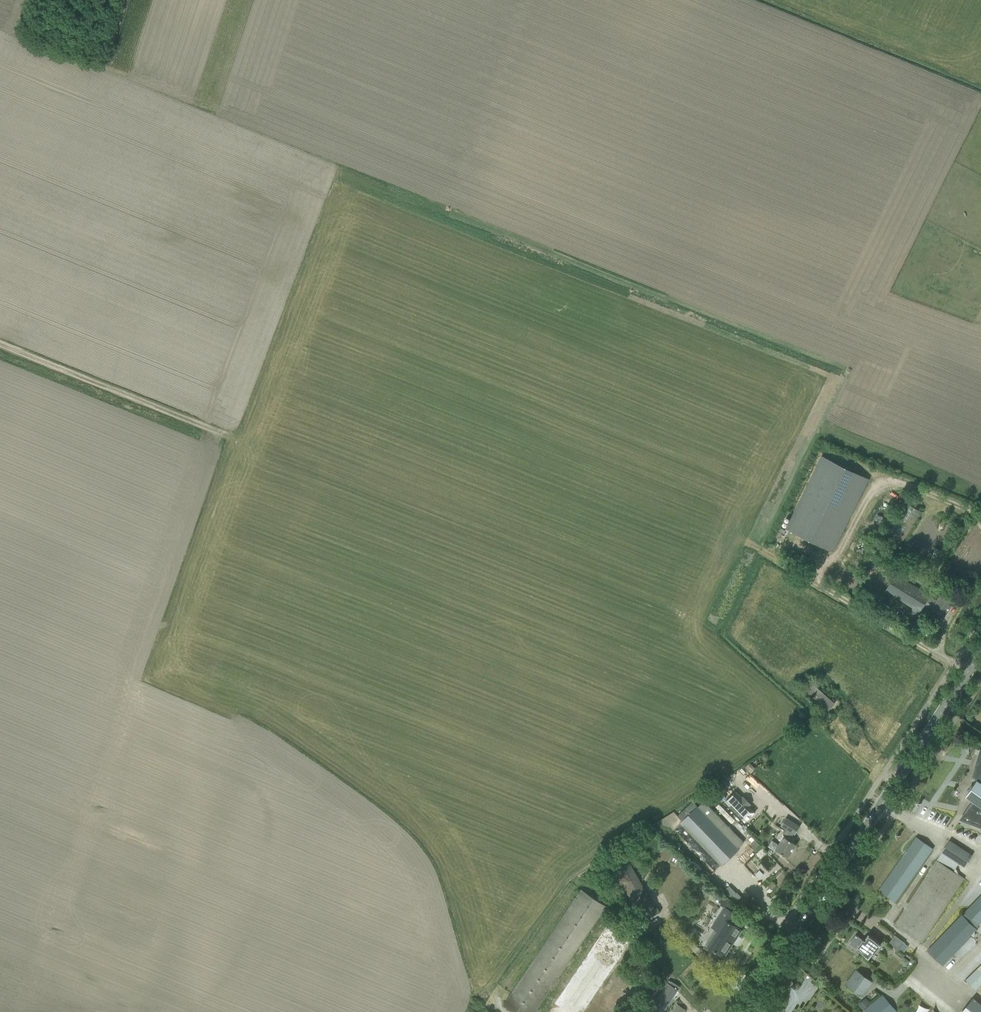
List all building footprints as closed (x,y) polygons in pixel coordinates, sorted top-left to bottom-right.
[(786,528),(833,552),(869,479),(822,456),(786,528)] [(905,535),(923,511),(913,503),(895,528),(905,535)] [(932,577),(905,561),(900,570),(927,586),(932,577)] [(942,593),(937,600),(896,576),(887,591),(913,606),(910,611),(917,615),(924,603),(944,615),(954,600),(942,593)] [(829,709),(835,703),(810,681),(804,688),(829,709)] [(962,818),(980,826),(980,749),(980,748),(980,749),(980,750),(973,777),(977,779),(965,796),(973,802),(962,818)] [(751,773),(756,768),(750,762),(745,767),(751,773)] [(736,792),(726,801),(745,821),(755,812),(749,805),(750,804),(743,797),(742,798),(736,792)] [(674,811),(650,827),(662,837),(666,833),(664,830),(672,829),(673,830),(675,828),(703,857),(715,870),(721,864),(721,865),(739,849),(738,848),(744,842),(704,801),(698,806),(693,801),(678,815),(674,811)] [(783,835),(774,848),(788,857),(796,844),(789,840),(794,833),(799,826),(786,817),(781,825),(789,829),(784,836),(783,835)] [(679,844),(668,834),(664,839),(675,849),(679,844)] [(932,848),(916,837),(879,890),(895,901),(932,848)] [(752,842),(752,846),(755,849),(760,844),(755,839),(752,842)] [(959,862),(965,866),(971,855),(949,841),(895,924),(922,942),(964,878),(953,871),(959,862)] [(658,912),(629,862),(611,872),(640,922),(658,912)] [(704,868),(700,871),(714,884),(718,887),(721,884),(717,880),(704,868)] [(581,889),(503,1005),(514,1011),(535,1011),(607,906),(581,889)] [(929,950),(943,963),(976,928),(975,927),(980,920),(980,896),(929,950)] [(715,928),(705,943),(709,946),(715,950),(723,955),(734,938),(735,938),(741,929),(734,925),(740,916),(731,911),(725,907),(720,916),(724,919),(717,929),(715,928)] [(566,1011),(583,1011),(637,933),(612,917),(553,1004),(566,1011)] [(863,939),(862,939),(856,934),(849,944),(856,948),(857,946),(863,951),(862,953),(870,959),(880,944),(873,939),(874,939),(868,935),(865,940),(863,939)] [(908,946),(895,936),(889,943),(902,953),(908,946)] [(612,1007),(620,1011),(632,1011),(652,980),(647,977),(650,972),(638,964),(612,1007)] [(976,988),(980,983),(980,966),(967,979),(976,988)] [(874,982),(856,969),(845,983),(863,996),(874,982)] [(678,989),(679,986),(669,980),(668,982),(667,982),(650,1008),(656,1011),(663,1011),(665,1008),(666,1009),(678,989)] [(896,1011),(882,995),(864,1011),(865,1011),(896,1011)] [(963,1011),(980,1011),(980,1005),(974,999),(963,1011)] [(930,1007),(920,1003),(916,1011),(928,1011),(930,1007)]
